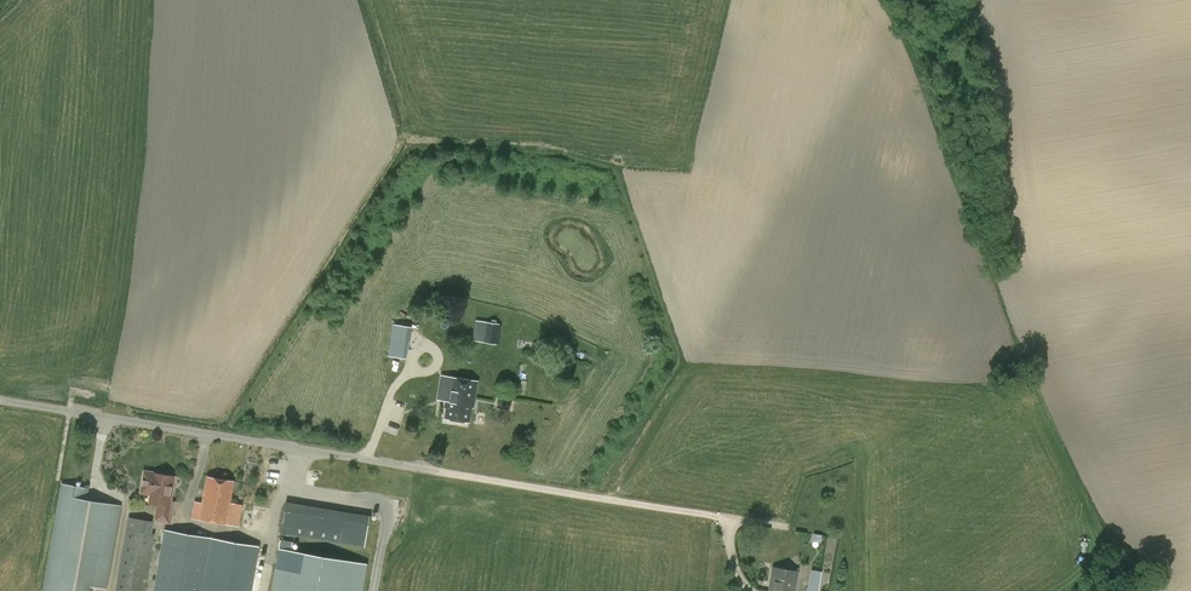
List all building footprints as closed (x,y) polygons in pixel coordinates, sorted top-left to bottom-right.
[(496,344),(499,324),(476,320),(473,340),(496,344)] [(406,358),(411,326),(393,323),(388,356),(406,358)] [(467,398),(475,399),(477,381),(441,376),(438,399),(444,400),(444,396),(447,396),(467,399),(467,398)] [(444,396),(444,400),(446,400),(445,408),(446,409),(445,418),(469,422),(472,408),(473,408),(475,399),(467,398),(467,399),(447,396),(444,396)] [(175,476),(153,473),(149,472),(144,475),(142,489),(145,493),(151,494),(149,503),(157,505),(154,520),(171,523),(175,501),(171,501),(175,476)] [(207,476),(202,503),(195,502),(192,519),(239,527),(243,505),(230,503),(234,481),(207,476)] [(86,500),(88,488),(61,483),(42,590),(90,590),(91,587),(107,589),(122,506),(86,500)] [(367,547),(372,515),(287,500),(280,541),(364,555),(365,549),(333,543),(333,541),(367,547)] [(117,590),(145,590),(155,534),(151,534),(153,522),(129,518),(117,590)] [(155,590),(204,590),(213,538),(165,530),(155,590)] [(833,562),(834,537),(824,537),(824,562),(833,562)] [(262,549),(220,541),(210,590),(253,590),(262,549)] [(272,590),(361,590),(366,566),(304,555),(301,574),(275,569),(272,590)] [(773,567),(768,590),(794,590),(798,571),(773,567)] [(821,571),(811,569),(808,590),(817,590),(821,571)]
